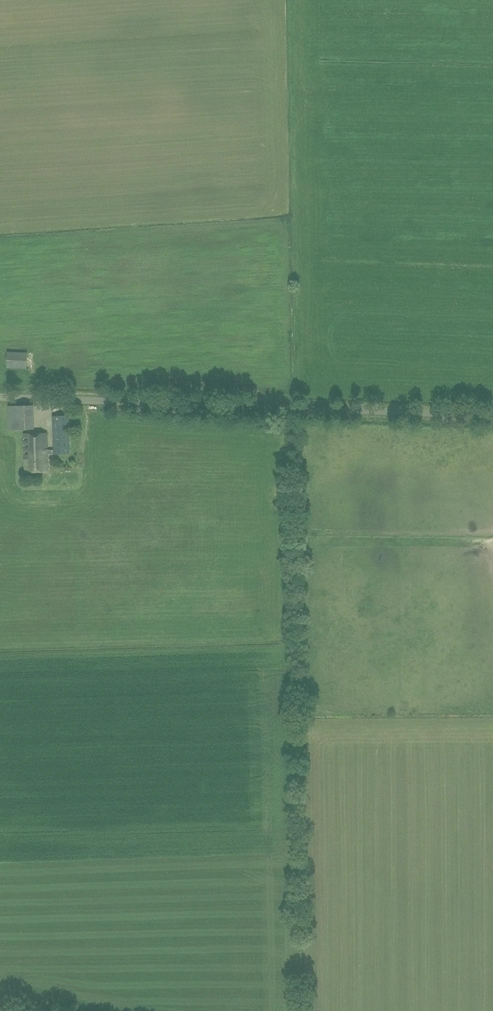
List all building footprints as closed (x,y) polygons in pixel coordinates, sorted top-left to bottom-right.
[(7,352),(6,367),(26,368),(27,353),(7,352)] [(8,406),(9,430),(31,429),(30,405),(8,406)] [(70,453),(69,415),(52,416),(53,450),(47,450),(47,433),(24,434),(25,472),(48,471),(47,454),(70,453)]
